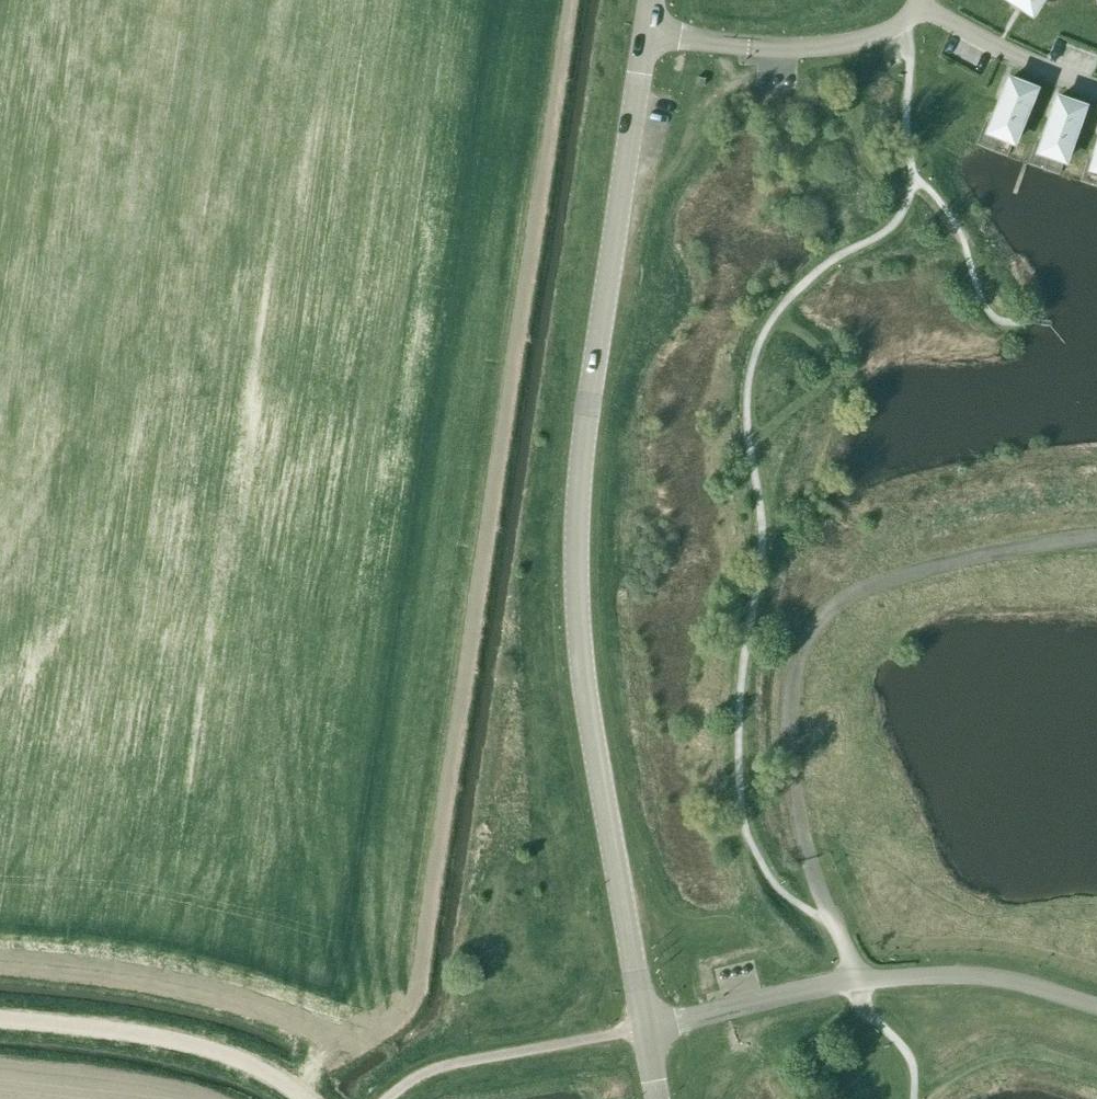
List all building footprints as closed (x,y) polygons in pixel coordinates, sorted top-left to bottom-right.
[(1031,14),(1040,0),(1010,0),(1031,14)] [(1009,79),(987,133),(1012,143),(1034,90),(1009,79)] [(1038,152),(1064,161),(1083,107),(1057,98),(1038,152)]
